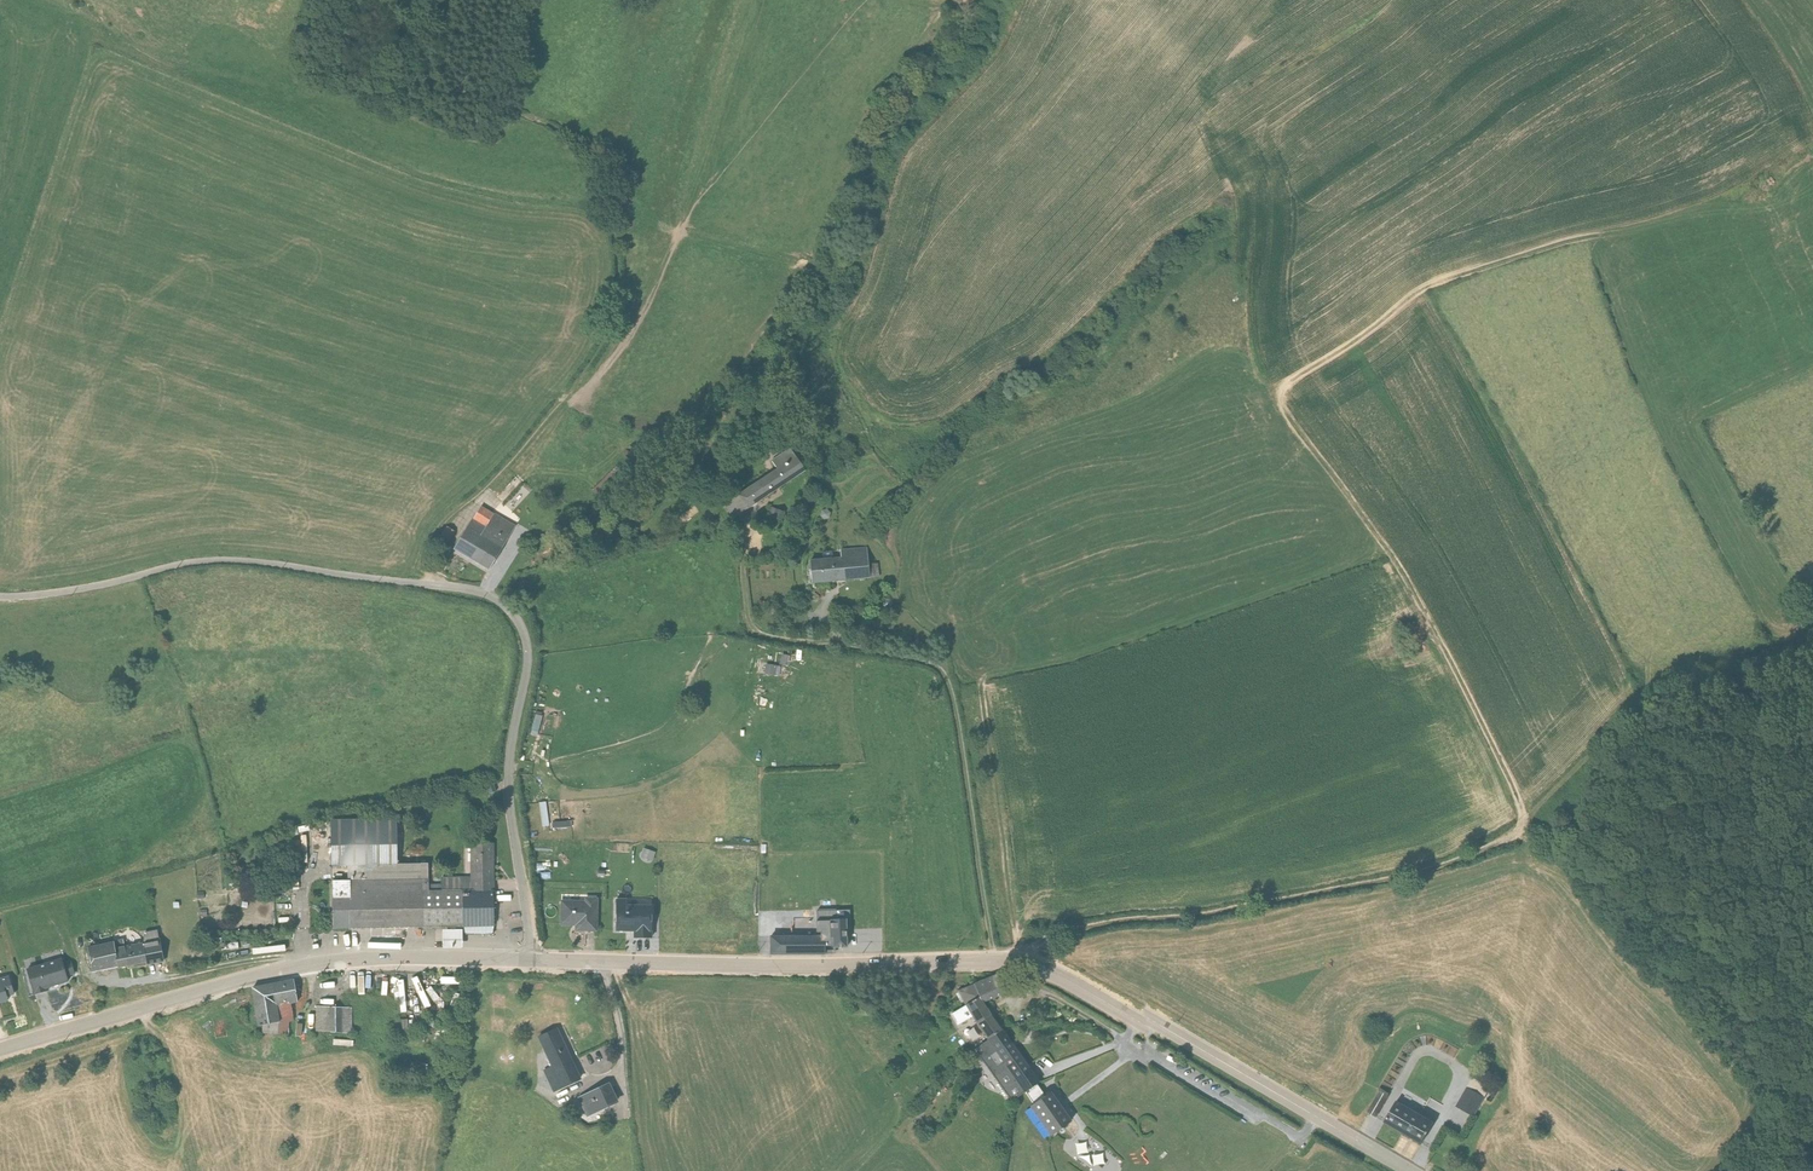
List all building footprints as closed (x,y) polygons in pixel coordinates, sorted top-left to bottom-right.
[(727,497),(738,510),(811,461),(796,440),(778,452),(783,460),(727,497)] [(485,517),(494,501),(484,495),(474,511),(485,517)] [(789,503),(776,499),(772,509),(785,513),(789,503)] [(454,539),(489,561),(517,515),(494,501),(485,517),(480,525),(467,517),(454,539)] [(832,502),(825,503),(824,508),(828,512),(834,510),(835,506),(832,502)] [(440,529),(449,534),(456,522),(447,517),(440,529)] [(814,553),(816,576),(873,573),(871,541),(847,543),(847,551),(814,553)] [(544,728),(547,709),(539,708),(536,727),(544,728)] [(543,797),(547,822),(557,820),(553,795),(543,797)] [(398,835),(398,826),(398,814),(396,814),(331,815),(331,862),(347,861),(348,876),(350,876),(351,924),(425,924),(464,923),(465,931),(495,931),(495,923),(496,923),(495,886),(472,886),(467,885),(466,873),(442,873),(443,886),(430,886),(430,875),(430,859),(419,859),(411,859),(398,859),(398,836),(398,835)] [(296,821),(289,822),(290,832),(298,830),(296,821)] [(398,859),(411,859),(411,851),(404,851),(404,837),(398,836),(398,859)] [(472,886),(495,886),(496,886),(496,838),(471,838),(472,886)] [(657,848),(646,844),(642,853),(654,857),(657,848)] [(411,859),(419,859),(419,848),(411,848),(411,851),(411,859)] [(556,874),(556,855),(543,855),(543,874),(556,874)] [(350,876),(348,876),(332,876),(332,925),(351,924),(350,876)] [(279,883),(266,883),(267,895),(279,894),(279,883)] [(563,896),(562,922),(577,923),(577,927),(600,928),(602,893),(586,893),(586,896),(563,896)] [(630,895),(619,895),(619,928),(637,928),(637,935),(655,935),(655,901),(630,900),(630,895)] [(847,915),(851,915),(858,908),(857,902),(847,902),(847,915)] [(837,945),(839,945),(852,945),(852,915),(851,915),(847,915),(834,915),(834,918),(834,932),(835,946),(837,945)] [(789,932),(834,932),(834,918),(789,918),(789,932)] [(464,925),(444,926),(445,945),(464,944),(464,925)] [(141,940),(144,954),(161,951),(158,931),(148,933),(149,938),(141,940)] [(834,932),(789,932),(774,932),(774,952),(839,952),(839,945),(837,945),(835,946),(834,932)] [(144,954),(141,940),(141,939),(122,943),(121,935),(110,937),(84,942),(90,970),(115,964),(145,958),(144,954)] [(280,937),(247,938),(247,946),(280,945),(280,937)] [(22,965),(30,991),(44,987),(43,984),(65,978),(63,973),(72,970),(68,957),(59,960),(58,955),(22,965)] [(986,994),(990,1000),(1016,989),(1008,969),(978,981),(986,994)] [(4,997),(3,993),(10,991),(4,972),(0,973),(0,998),(4,997)] [(250,985),(258,1023),(263,1022),(281,1018),(278,1003),(291,1001),(298,999),(293,976),(250,985)] [(970,1003),(986,994),(978,981),(962,990),(970,1003)] [(441,995),(433,983),(427,988),(435,999),(441,995)] [(460,992),(456,991),(449,1014),(453,1015),(460,992)] [(986,994),(970,1003),(978,1015),(993,1038),(1008,1028),(986,994)] [(291,1001),(278,1003),(281,1018),(287,1018),(294,1016),(291,1001)] [(978,1015),(970,1003),(957,1012),(964,1023),(978,1015)] [(352,1005),(317,1004),(316,1028),(351,1030),(352,1005)] [(281,1018),(263,1022),(263,1030),(288,1030),(287,1018),(281,1018)] [(559,1075),(553,1078),(551,1079),(556,1090),(585,1078),(560,1025),(539,1034),(555,1067),(559,1075)] [(981,1046),(1018,1100),(1028,1094),(1035,1104),(1052,1093),(1008,1028),(993,1038),(981,1046)] [(559,1075),(555,1067),(549,1070),(553,1078),(559,1075)] [(612,1080),(580,1095),(591,1116),(622,1101),(612,1080)] [(1449,1105),(1466,1115),(1477,1095),(1460,1085),(1449,1105)] [(1035,1104),(1056,1135),(1078,1120),(1057,1089),(1052,1093),(1035,1104)] [(1371,1090),(1359,1111),(1368,1117),(1381,1096),(1371,1090)] [(1389,1100),(1377,1121),(1414,1143),(1427,1122),(1389,1100)]
